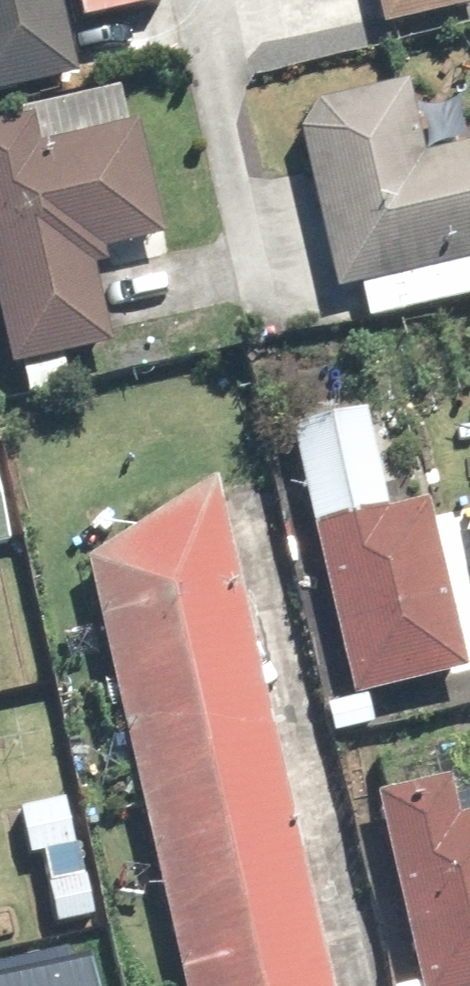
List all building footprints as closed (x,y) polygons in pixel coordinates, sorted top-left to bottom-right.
[(68,78),(71,90),(179,65),(164,0),(152,0),(65,20),(60,0),(0,0),(0,94),(68,78)] [(386,28),(469,9),(469,0),(379,0),(386,28)] [(369,321),(469,297),(469,141),(460,100),(416,110),(408,78),(295,104),(338,291),(361,285),(369,321)] [(116,95),(0,122),(0,314),(12,367),(114,344),(95,264),(108,261),(106,252),(165,239),(138,121),(122,124),(116,95)] [(368,411),(292,428),(353,697),(469,670),(469,662),(433,499),(390,508),(368,411)] [(217,475),(85,556),(182,985),(333,985),(217,475)] [(0,493),(0,544),(11,542),(0,493)] [(452,777),(375,794),(419,985),(469,985),(469,810),(460,813),(452,777)] [(42,853),(57,923),(97,914),(70,796),(19,808),(30,856),(42,853)] [(0,970),(0,985),(92,985),(83,950),(0,970)]
